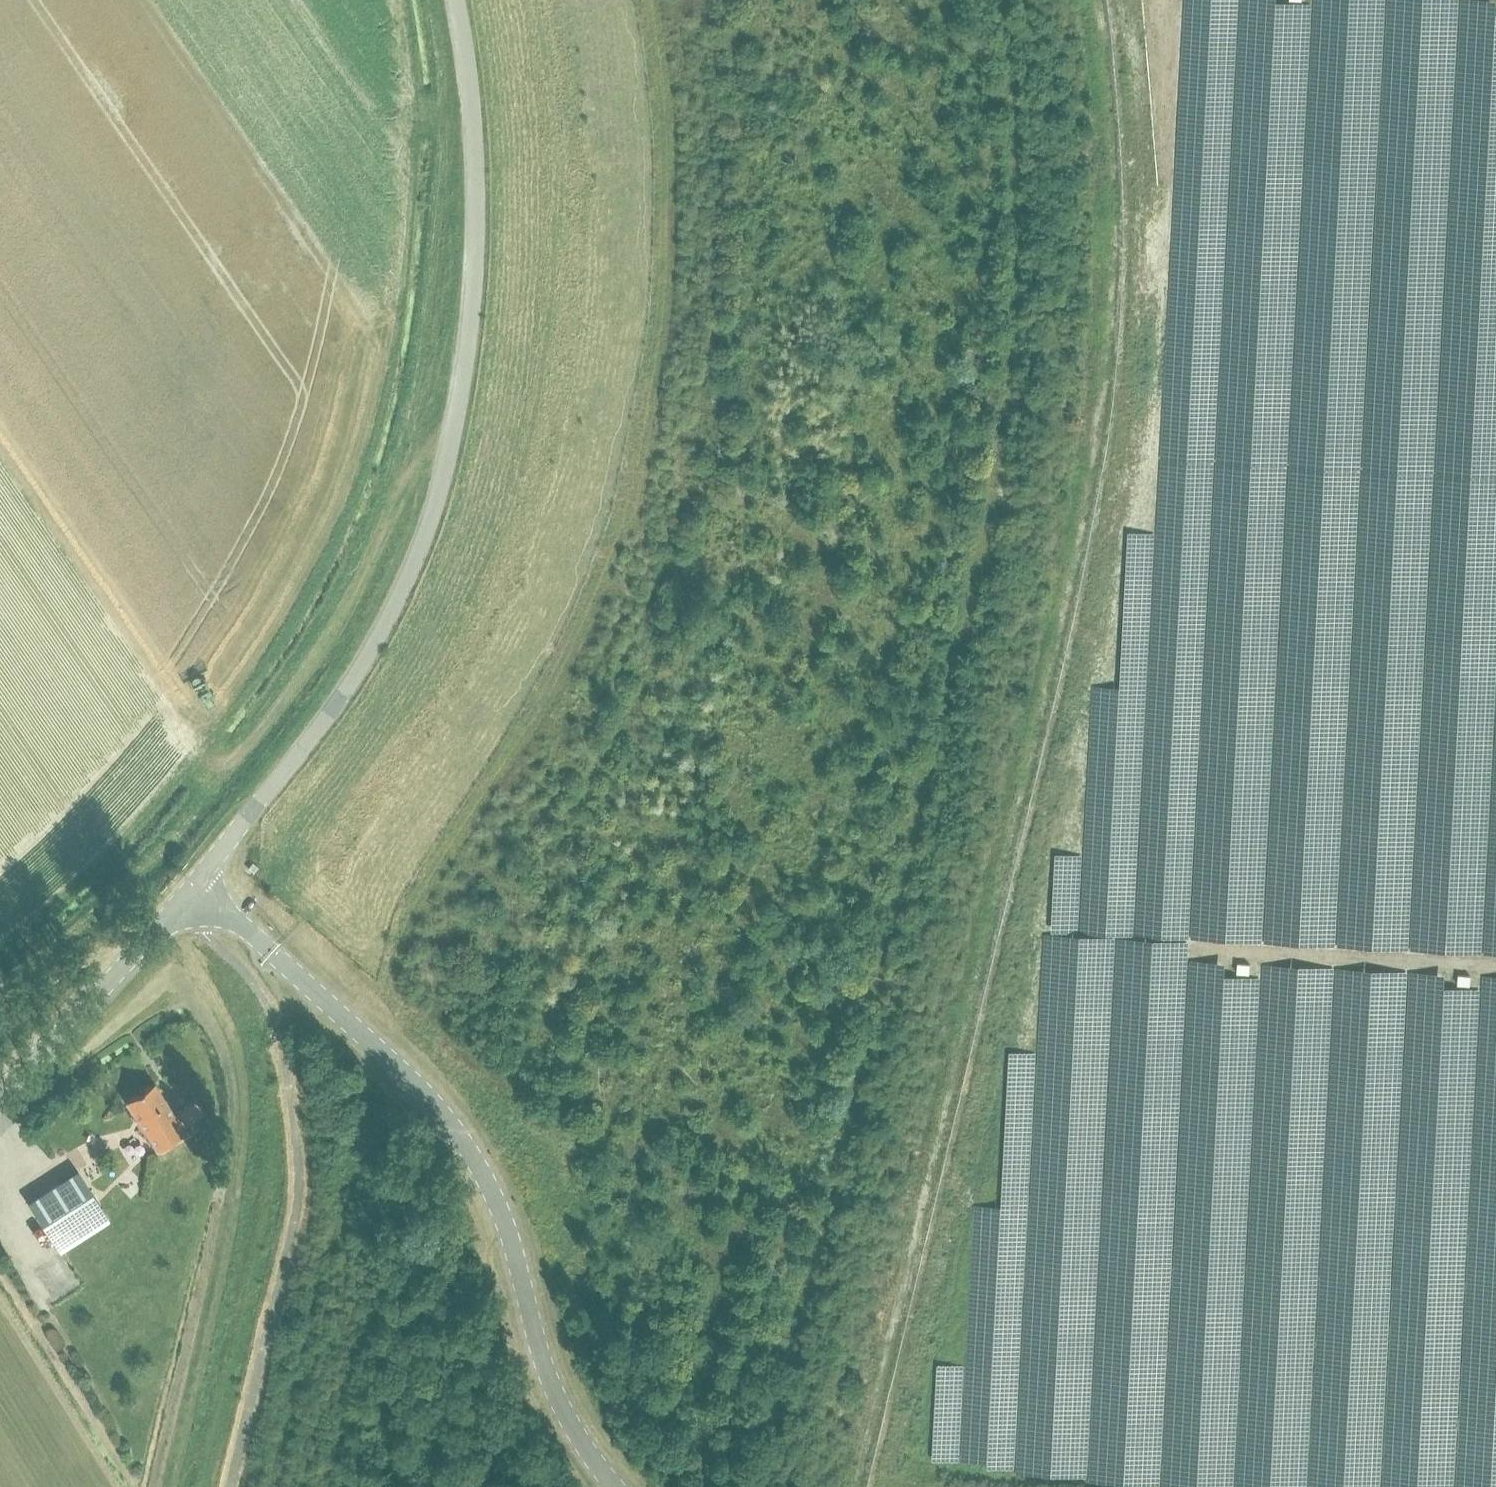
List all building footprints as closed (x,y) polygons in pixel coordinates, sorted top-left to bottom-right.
[(155,1083),(126,1101),(158,1151),(186,1134),(184,1129),(206,1116),(196,1101),(174,1115),(155,1083)] [(79,1170),(28,1203),(60,1253),(111,1220),(79,1170)]
